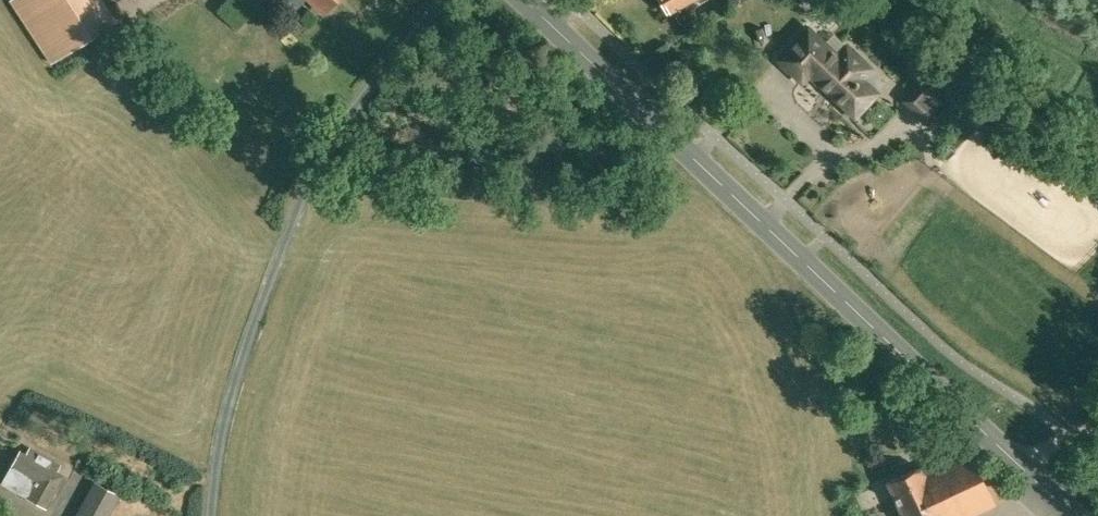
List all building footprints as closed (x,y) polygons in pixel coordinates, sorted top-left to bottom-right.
[(102,0),(11,0),(10,1),(52,64),(116,21),(102,0)] [(336,0),(311,0),(324,12),(336,0)] [(689,0),(660,0),(667,12),(689,0)] [(854,116),(877,92),(862,77),(871,67),(847,45),(838,55),(808,27),(778,58),(802,81),(810,74),(854,116)] [(948,96),(926,75),(904,99),(927,120),(948,96)] [(889,482),(905,515),(971,515),(995,504),(967,446),(921,468),(921,467),(889,482)] [(45,465),(23,454),(16,467),(41,481),(32,498),(49,507),(66,476),(60,473),(63,466),(49,459),(45,465)] [(103,489),(97,499),(112,508),(118,498),(103,489)]
